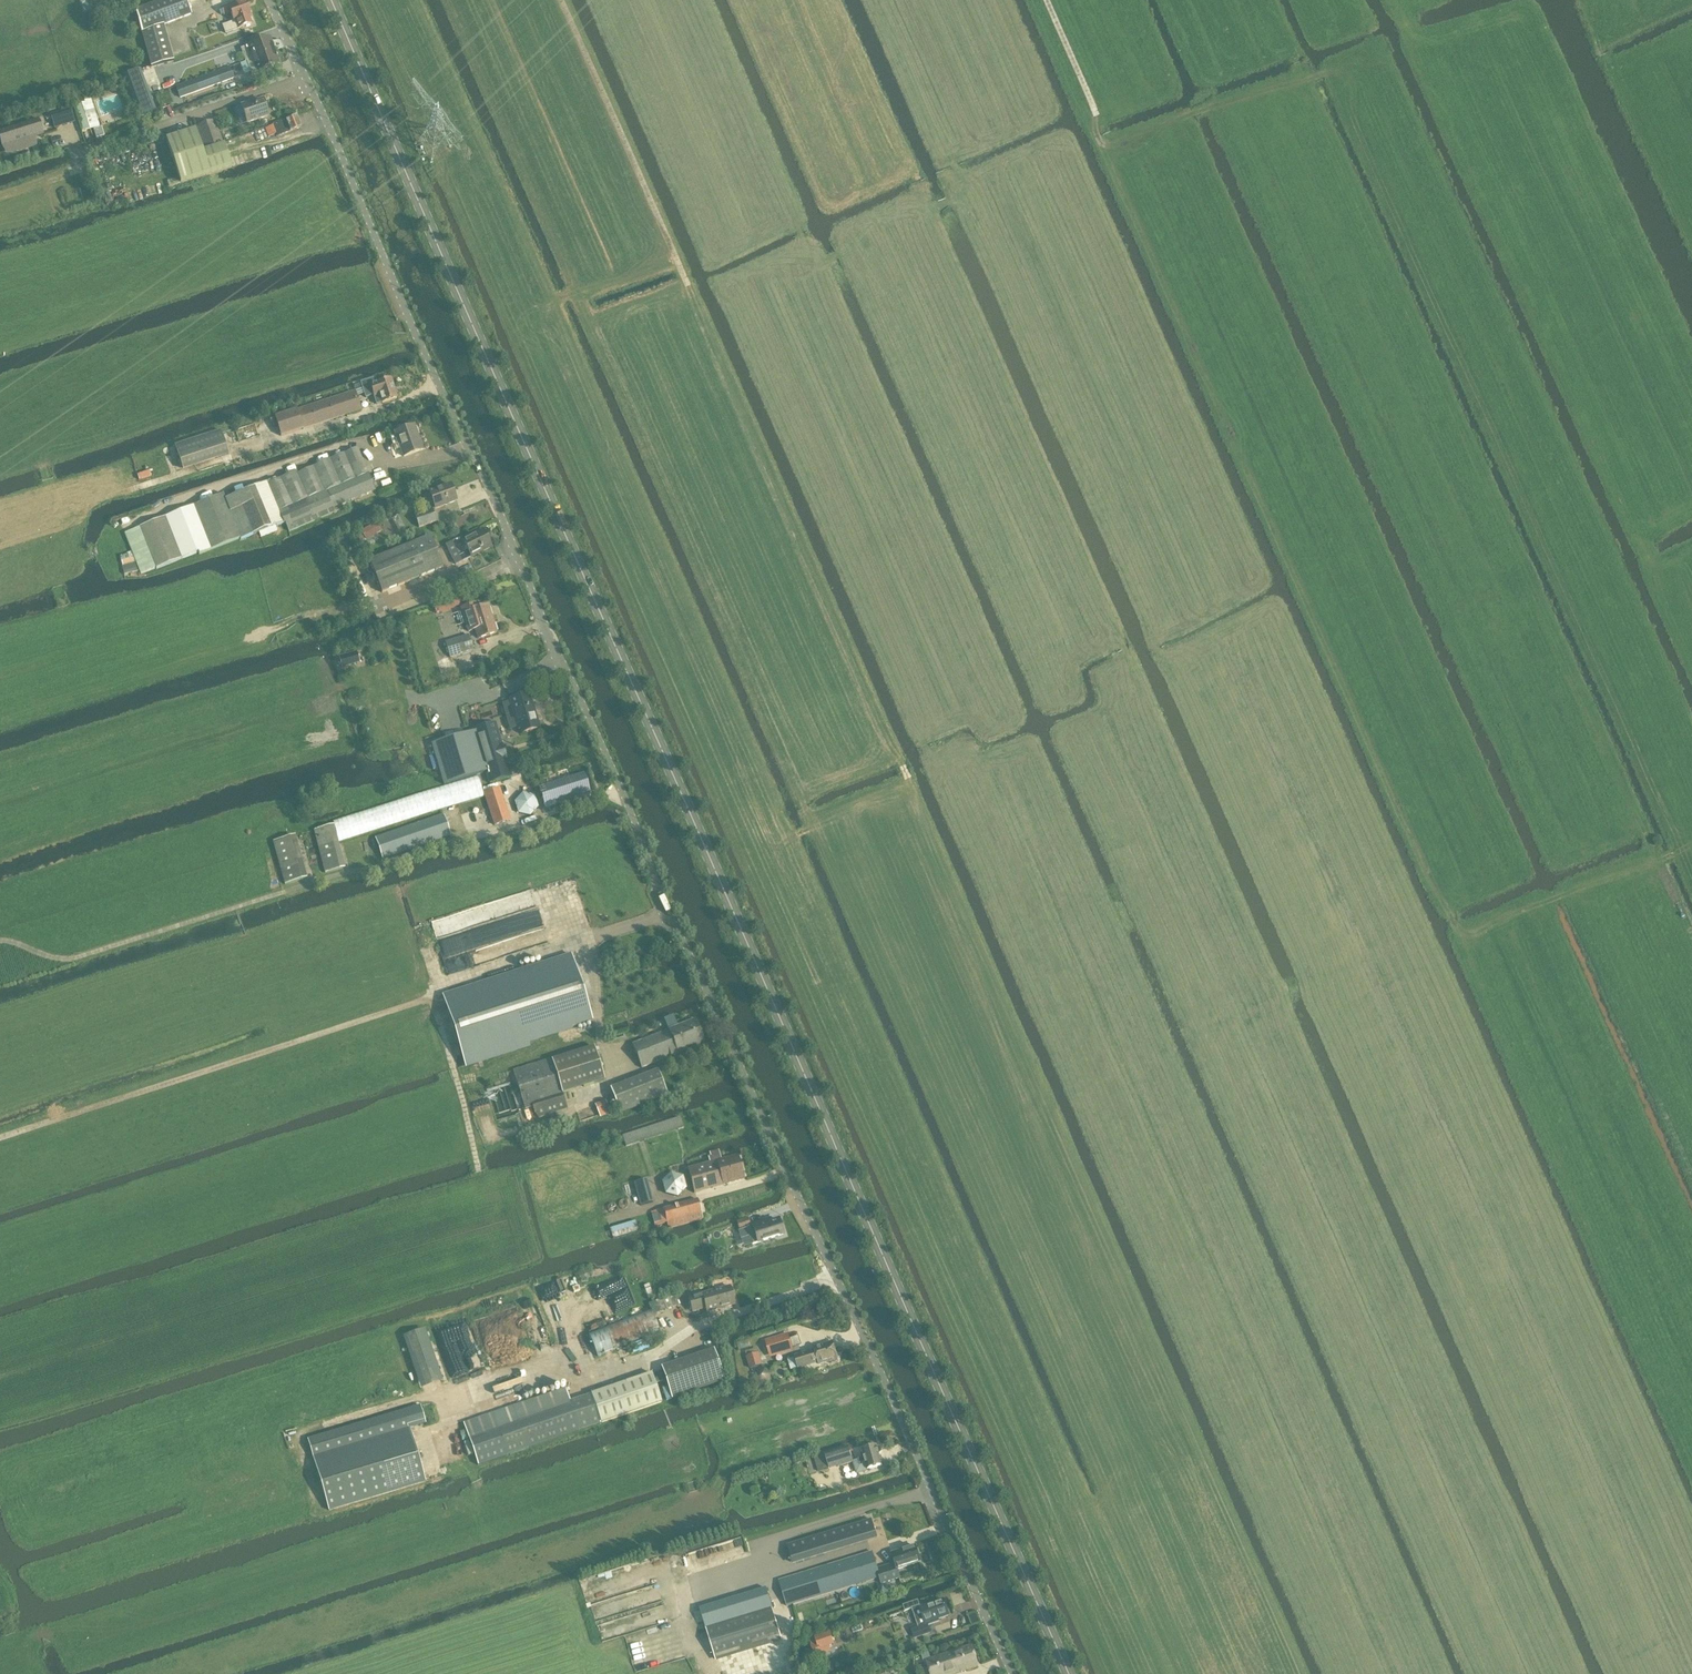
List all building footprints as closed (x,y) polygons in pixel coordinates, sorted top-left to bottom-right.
[(92,13),(130,0),(87,0),(92,13)] [(186,0),(165,0),(135,11),(151,67),(174,61),(164,26),(192,15),(186,0)] [(222,10),(219,11),(221,15),(223,15),(224,16),(231,13),(234,22),(222,27),(225,34),(239,29),(252,25),(249,17),(250,16),(245,3),(237,6),(237,3),(221,9),(222,10)] [(248,47),(241,50),(246,63),(247,63),(253,60),(275,52),(274,49),(270,39),(248,47)] [(253,60),(247,63),(251,75),(256,73),(280,64),(275,52),(253,60)] [(234,79),(231,72),(230,68),(175,87),(180,99),(234,79)] [(140,70),(125,76),(140,117),(156,111),(155,110),(140,70)] [(256,102),(241,107),(247,125),(269,117),(263,101),(256,103),(256,102)] [(70,110),(51,116),(55,128),(74,122),(70,110)] [(296,117),(283,122),(282,121),(273,124),(273,126),(265,129),(268,138),(277,135),(278,138),(300,129),(296,117)] [(0,132),(0,134),(3,144),(4,147),(8,146),(13,144),(14,144),(16,151),(18,150),(23,149),(31,146),(29,139),(33,138),(38,137),(41,136),(37,125),(37,122),(37,121),(39,121),(39,120),(0,132)] [(215,122),(197,128),(205,151),(223,145),(215,122)] [(195,130),(166,141),(179,180),(168,184),(169,189),(231,167),(224,145),(223,145),(205,151),(203,152),(195,130)] [(397,399),(391,380),(376,384),(374,379),(362,383),(366,399),(373,396),(375,406),(381,403),(381,404),(397,399)] [(355,391),(297,410),(274,417),(281,437),(304,430),(362,411),(355,391)] [(395,451),(399,450),(402,458),(423,451),(414,427),(394,434),(395,437),(390,438),(395,451)] [(228,454),(221,431),(175,446),(182,468),(228,454)] [(223,495),(140,527),(124,534),(141,574),(156,568),(156,570),(157,570),(183,558),(198,553),(199,555),(241,539),(241,540),(259,534),(261,538),(277,531),(276,527),(285,524),(289,533),(334,513),(332,509),(375,490),(357,449),(297,475),(296,472),(225,500),(223,495)] [(450,485),(428,493),(435,510),(457,502),(450,485)] [(432,510),(415,517),(419,528),(436,521),(432,510)] [(360,532),(361,533),(356,536),(363,547),(368,544),(369,546),(379,540),(376,535),(381,532),(376,523),(360,532)] [(483,531),(462,541),(471,559),(491,548),(483,531)] [(372,561),(369,562),(382,593),(443,568),(430,537),(372,561)] [(478,609),(476,604),(460,608),(468,633),(475,631),(477,640),(497,634),(488,606),(478,609)] [(468,635),(445,642),(450,658),(473,651),(468,635)] [(356,652),(339,657),(340,660),(342,667),(359,662),(356,652)] [(529,694),(508,701),(513,715),(515,714),(521,735),(540,729),(529,694)] [(476,732),(433,745),(445,783),(486,770),(489,780),(510,774),(511,774),(496,724),(495,724),(475,730),(476,732)] [(566,769),(557,772),(560,781),(539,788),(545,809),(589,795),(583,774),(569,778),(566,769)] [(535,796),(523,793),(514,802),(518,814),(530,817),(538,808),(535,796)] [(500,804),(488,807),(494,826),(506,823),(500,804)] [(451,837),(443,815),(375,838),(382,861),(451,837)] [(334,826),(313,831),(318,848),(338,843),(334,826)] [(301,873),(283,878),(284,885),(303,880),(301,873)] [(571,954),(442,995),(463,1063),(592,1022),(571,954)] [(673,1017),(664,1020),(668,1031),(632,1045),(641,1069),(704,1045),(694,1020),(677,1027),(673,1017)] [(551,1060),(551,1059),(513,1071),(525,1111),(533,1108),(535,1115),(538,1119),(567,1110),(562,1094),(604,1081),(593,1046),(551,1060)] [(605,1100),(594,1105),(600,1118),(611,1113),(605,1100)] [(680,1118),(622,1137),(626,1147),(683,1129),(680,1118)] [(687,1169),(694,1194),(743,1180),(737,1156),(721,1160),(718,1151),(709,1153),(710,1157),(708,1158),(709,1163),(687,1169)] [(683,1177),(671,1174),(662,1183),(665,1195),(677,1198),(686,1189),(683,1177)] [(646,1180),(634,1183),(640,1205),(640,1206),(653,1203),(646,1180)] [(697,1201),(651,1213),(654,1227),(666,1224),(668,1230),(703,1219),(697,1201)] [(747,1218),(736,1222),(739,1231),(747,1228),(752,1245),(783,1235),(778,1220),(770,1223),(770,1220),(750,1227),(747,1218)] [(704,1312),(734,1304),(729,1287),(686,1299),(690,1313),(703,1309),(704,1312)] [(650,1310),(603,1328),(588,1334),(597,1357),(613,1351),(659,1333),(650,1310)] [(770,1359),(794,1352),(788,1333),(765,1341),(770,1359)] [(832,1343),(813,1349),(814,1350),(794,1356),(798,1369),(818,1364),(818,1365),(837,1359),(832,1343)] [(762,1365),(759,1353),(746,1357),(750,1369),(762,1365)] [(721,1385),(714,1354),(664,1370),(673,1400),(721,1385)] [(765,1368),(756,1371),(753,1381),(760,1388),(769,1385),(773,1375),(765,1368)] [(652,1374),(592,1394),(601,1423),(661,1403),(652,1374)] [(466,1422),(464,1423),(464,1424),(465,1426),(478,1466),(495,1460),(525,1450),(564,1436),(586,1429),(600,1424),(590,1395),(586,1396),(571,1401),(569,1402),(565,1389),(519,1404),(485,1416),(468,1422),(466,1422)] [(369,1421),(307,1439),(329,1512),(382,1496),(426,1482),(410,1429),(426,1424),(420,1405),(369,1421)] [(867,1472),(867,1470),(882,1465),(879,1455),(882,1452),(881,1448),(877,1448),(877,1446),(862,1451),(864,1458),(858,1460),(853,1461),(853,1462),(856,1475),(867,1472)] [(818,1472),(853,1462),(848,1448),(814,1458),(818,1472)] [(792,1563),(877,1537),(871,1520),(786,1546),(792,1563)] [(897,1570),(920,1563),(916,1547),(892,1554),(894,1564),(877,1569),(872,1552),(779,1581),(786,1606),(879,1578),(881,1584),(900,1578),(897,1570)] [(700,1609),(705,1628),(715,1659),(781,1639),(766,1589),(700,1609)] [(920,1608),(918,1602),(904,1606),(905,1611),(912,1609),(917,1624),(910,1627),(914,1639),(931,1633),(929,1626),(940,1622),(939,1620),(949,1616),(943,1600),(920,1608)] [(816,1644),(810,1645),(815,1658),(831,1652),(829,1647),(834,1645),(830,1633),(814,1638),(816,1644)] [(926,1661),(930,1673),(955,1673),(977,1666),(971,1646),(926,1661)]
